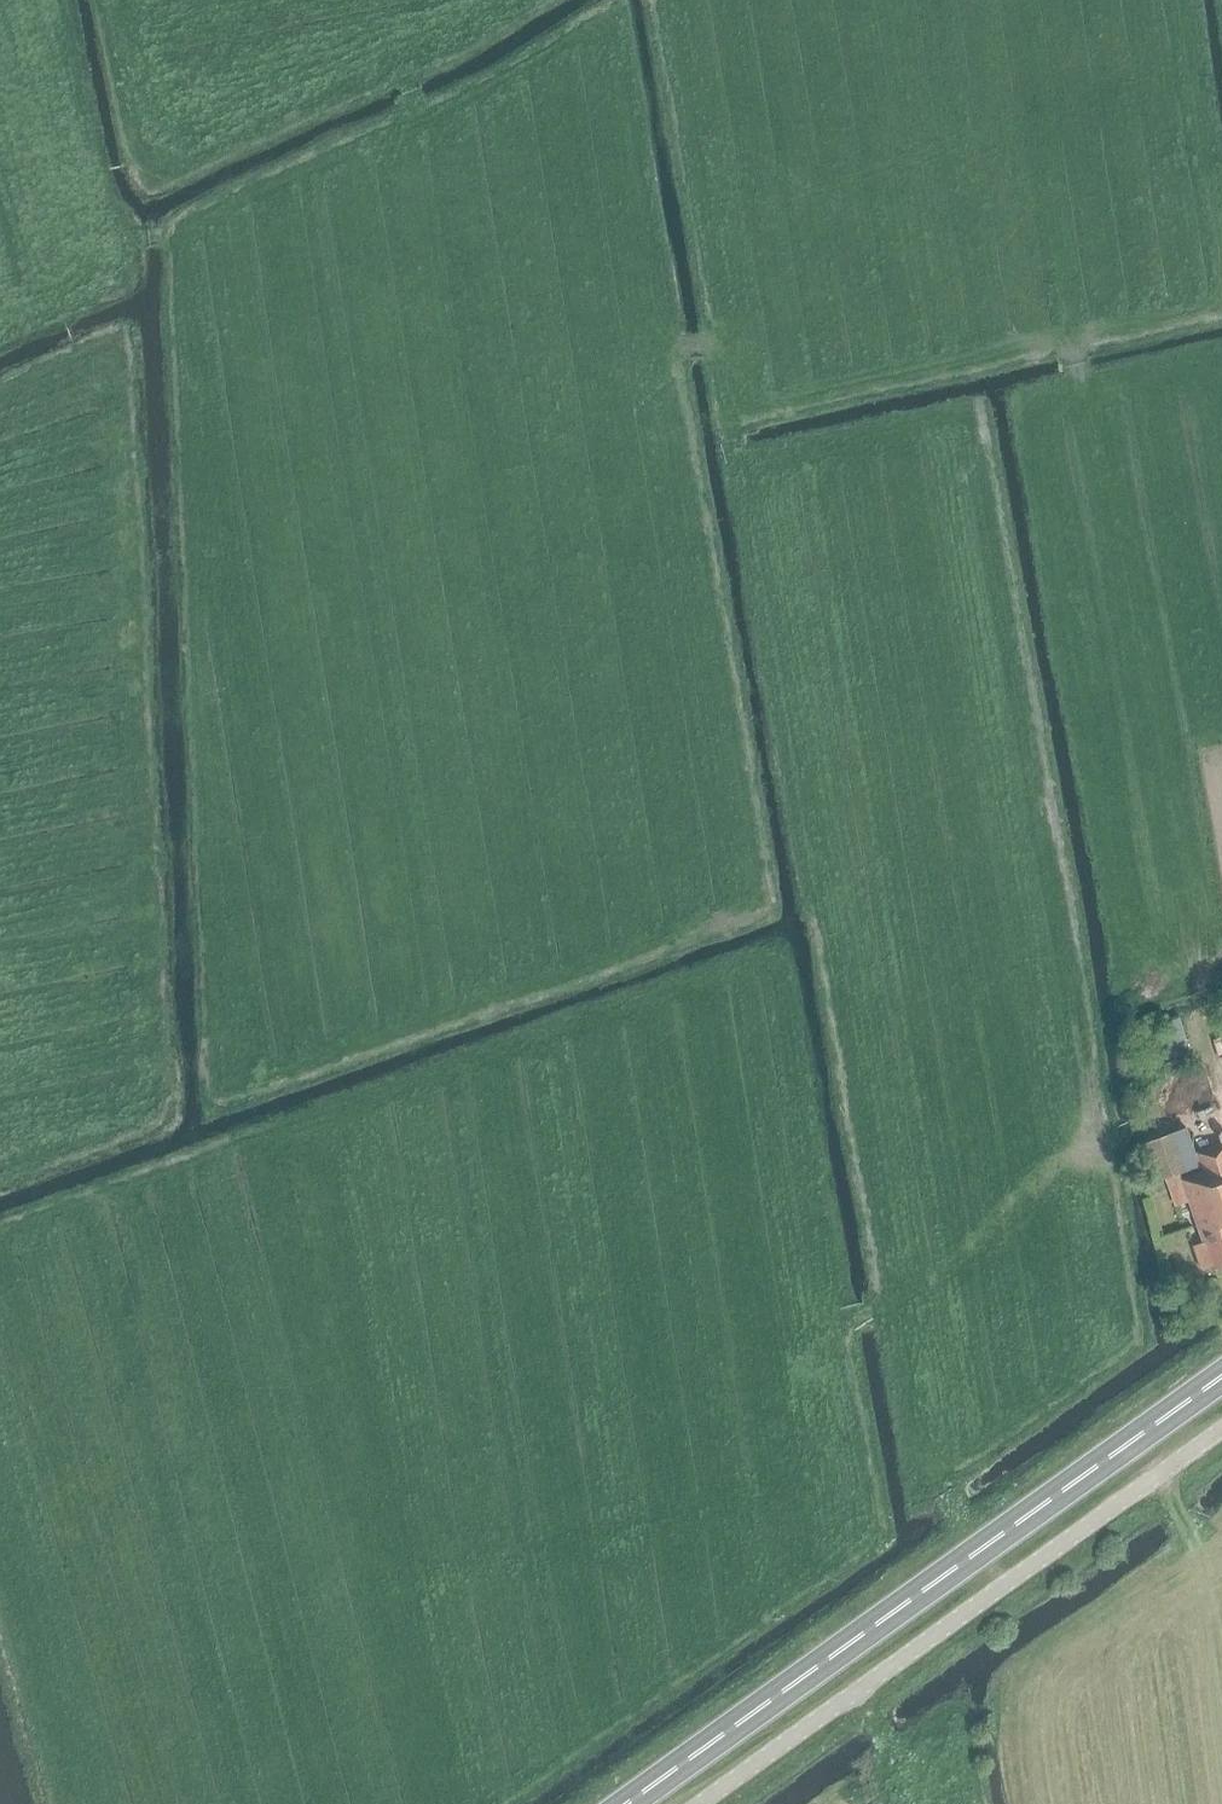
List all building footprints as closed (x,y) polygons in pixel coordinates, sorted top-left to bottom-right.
[(1187,1169),(1174,1130),(1135,1144),(1148,1183),(1187,1169)] [(1193,1244),(1201,1268),(1213,1263),(1214,1267),(1221,1264),(1221,1143),(1196,1151),(1203,1172),(1181,1179),(1202,1241),(1193,1244)]
